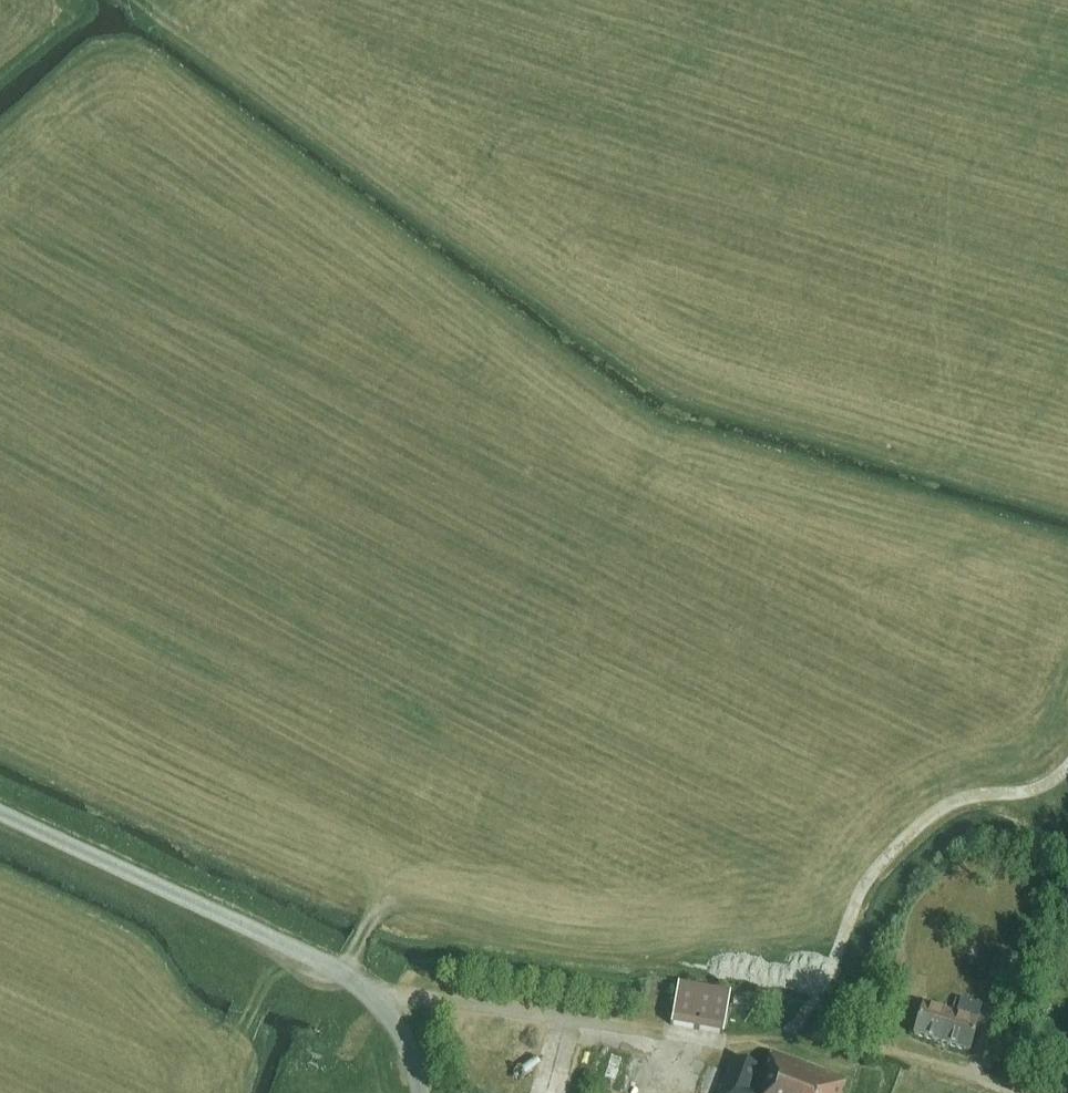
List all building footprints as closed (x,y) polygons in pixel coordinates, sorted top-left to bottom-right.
[(1001,952),(991,983),(1009,989),(1019,958),(1001,952)] [(670,1026),(724,1035),(731,992),(678,984),(670,1026)] [(914,1035),(941,1043),(951,1013),(945,1012),(950,996),(932,990),(929,989),(924,1005),(923,1005),(914,1035)] [(956,1015),(951,1013),(941,1043),(968,1052),(978,1022),(977,1021),(982,1005),(961,999),(956,1015)] [(733,1058),(720,1092),(842,1092),(846,1082),(771,1053),(764,1070),(733,1058)]
